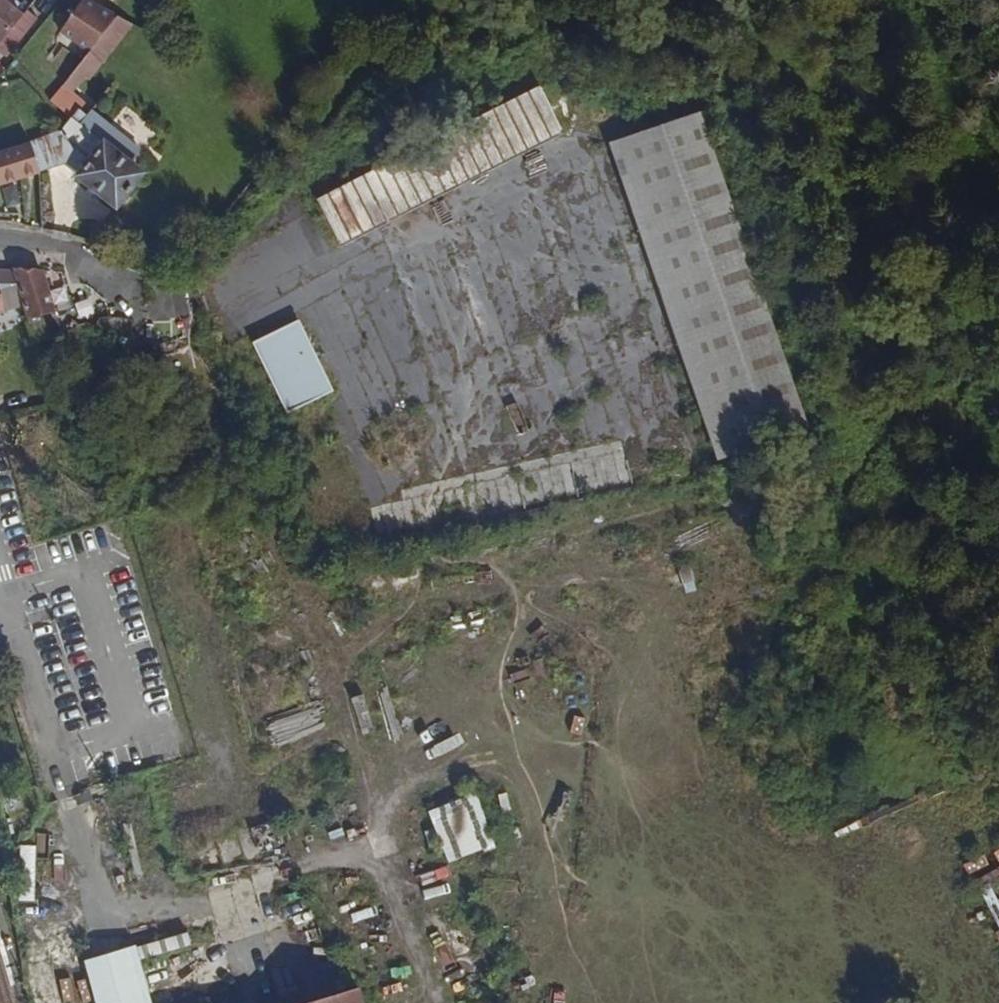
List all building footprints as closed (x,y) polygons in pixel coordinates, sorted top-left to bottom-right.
[(23,17),(2,0),(0,0),(0,45),(23,17)] [(119,15),(90,0),(83,0),(62,29),(91,50),(119,15)] [(9,55),(38,19),(27,11),(23,17),(0,45),(0,48),(9,55)] [(71,120),(81,128),(88,119),(86,118),(93,109),(74,94),(85,80),(90,79),(133,24),(119,15),(91,50),(75,71),(69,79),(57,94),(50,103),(71,120)] [(58,45),(63,38),(56,31),(50,40),(58,45)] [(75,71),(67,64),(61,73),(69,79),(75,71)] [(57,94),(69,79),(61,73),(55,82),(56,83),(51,89),(57,94)] [(338,251),(561,140),(538,94),(316,207),(338,251)] [(105,147),(81,128),(71,120),(60,135),(26,145),(36,175),(41,174),(63,167),(79,180),(105,147)] [(800,433),(693,121),(606,151),(714,463),(800,433)] [(112,138),(105,147),(79,180),(116,209),(141,175),(128,165),(135,156),(112,138)] [(21,180),(36,175),(26,145),(0,153),(0,186),(21,180)] [(13,272),(0,271),(0,315),(24,309),(13,272)] [(54,316),(42,275),(13,272),(24,309),(29,323),(54,316)] [(60,336),(54,316),(29,323),(26,324),(32,343),(60,336)] [(333,390),(300,322),(255,344),(287,411),(333,390)] [(427,809),(448,864),(496,847),(475,792),(427,809)] [(20,877),(33,878),(35,848),(22,847),(20,877)] [(977,886),(998,930),(998,875),(977,886)] [(356,994),(324,1002),(359,1002),(356,994)]
